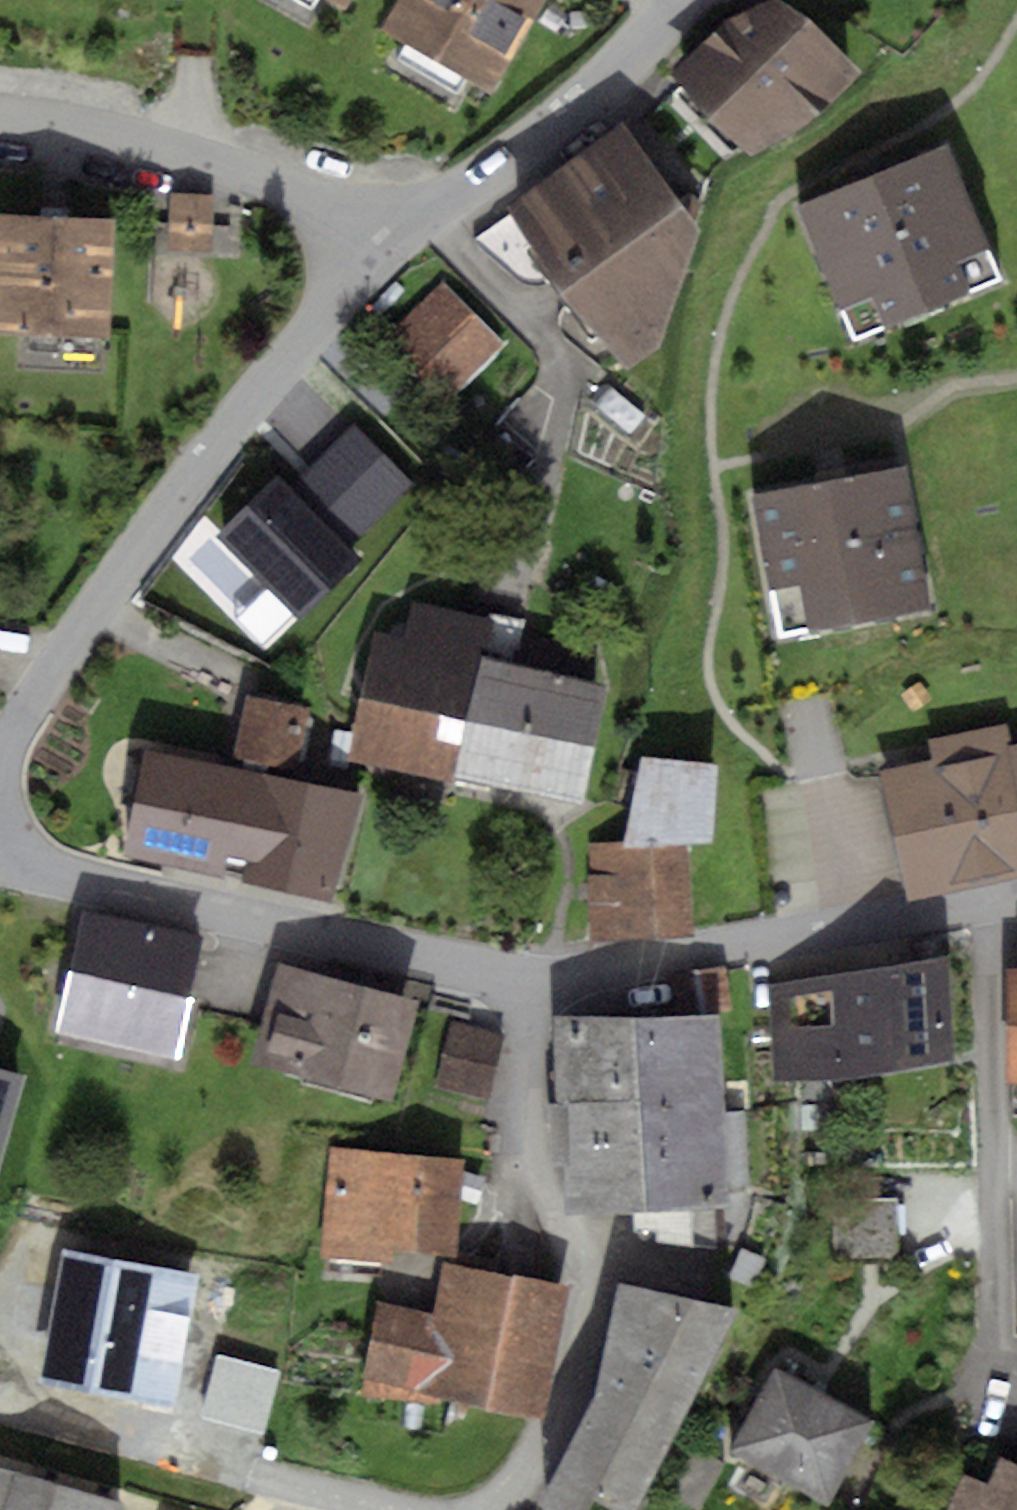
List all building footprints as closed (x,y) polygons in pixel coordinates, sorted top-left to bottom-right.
[(343,19),(354,0),(311,0),(343,19)] [(380,36),(493,100),(550,0),(400,0),(380,36)] [(776,0),(760,0),(672,83),(752,167),(848,75),(776,0)] [(621,126),(508,205),(618,364),(658,342),(690,226),(621,126)] [(801,215),(853,349),(1002,292),(951,158),(801,215)] [(214,204),(172,202),(170,255),(211,257),(214,204)] [(0,220),(0,336),(107,340),(111,225),(0,220)] [(469,326),(448,305),(413,339),(434,360),(469,326)] [(289,499),(277,487),(218,543),(295,623),(360,560),(346,546),(428,467),(377,414),(289,499)] [(935,601),(908,468),(755,499),(782,632),(935,601)] [(347,761),(454,778),(480,662),(488,620),(412,608),(402,645),(369,640),(347,761)] [(577,806),(604,690),(480,662),(454,778),(577,806)] [(237,774),(151,757),(132,850),(220,868),(223,848),(254,854),(250,876),(326,897),(353,797),(290,785),(304,712),(251,701),(237,774)] [(1016,874),(1016,783),(1010,747),(884,770),(908,895),(1016,874)] [(719,767),(644,756),(623,849),(691,848),(711,848),(719,767)] [(623,849),(589,850),(591,946),(693,940),(691,848),(623,849)] [(201,945),(82,922),(60,1029),(180,1052),(201,945)] [(772,985),(777,1082),(956,1061),(950,955),(772,985)] [(420,1003),(280,966),(252,1070),(392,1107),(420,1003)] [(723,1207),(717,1018),(556,1022),(562,1211),(723,1207)] [(490,1109),(505,1036),(454,1026),(439,1098),(490,1109)] [(0,1072),(0,1150),(21,1078),(0,1072)] [(465,1163),(332,1152),(324,1245),(457,1256),(465,1163)] [(900,1265),(898,1200),(837,1201),(839,1266),(900,1265)] [(538,1423),(564,1288),(445,1265),(435,1317),(377,1306),(361,1388),(538,1423)] [(731,1310),(618,1285),(593,1395),(549,1476),(616,1509),(631,1509),(731,1310)] [(866,1419),(777,1373),(732,1459),(822,1505),(866,1419)] [(951,1509),(1016,1509),(1016,1465),(1003,1459),(990,1488),(966,1477),(951,1509)] [(0,1470),(0,1509),(120,1509),(121,1504),(0,1470)]
